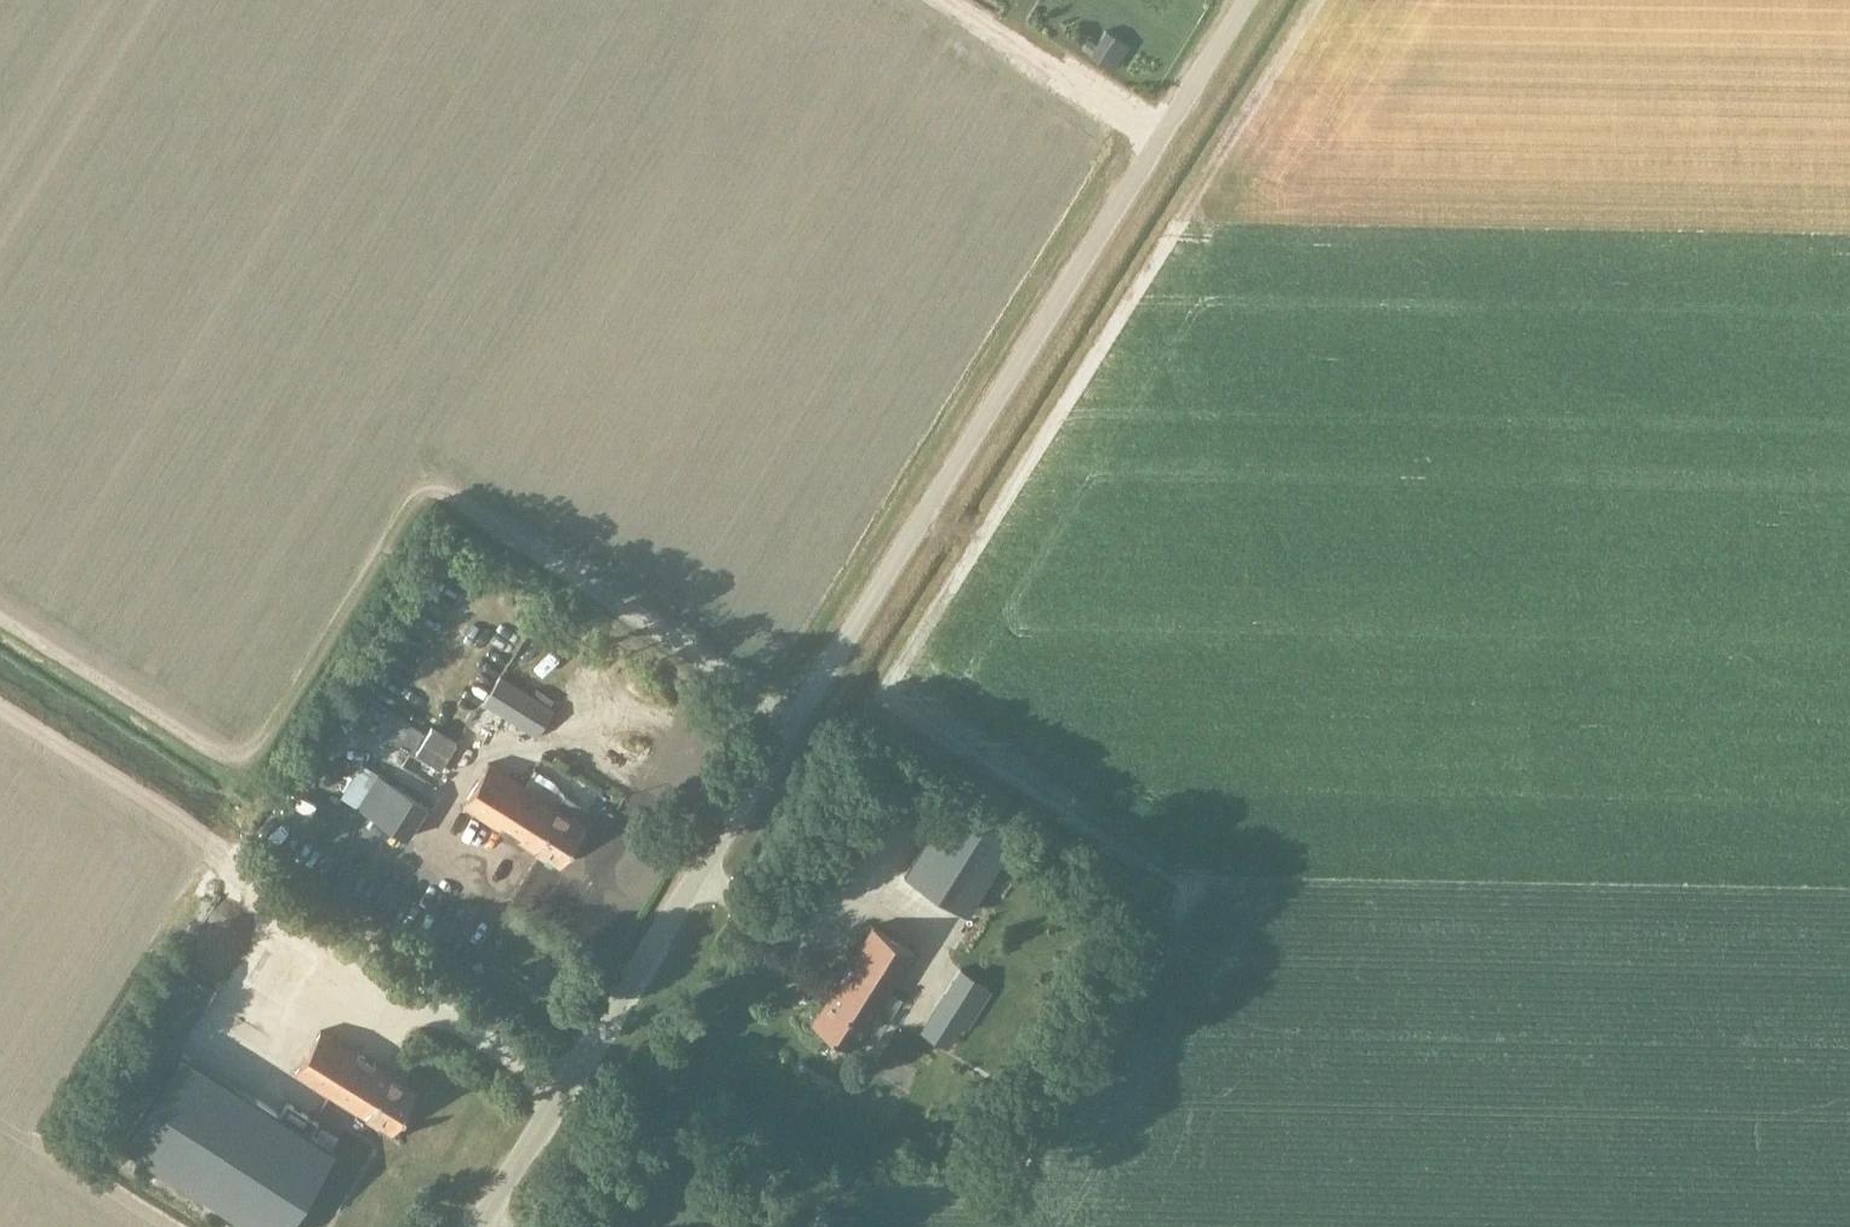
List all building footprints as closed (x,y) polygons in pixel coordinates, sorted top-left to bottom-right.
[(536,735),(553,707),(499,674),(486,694),(482,702),(536,735)] [(533,767),(523,783),(487,761),(461,802),(559,863),(584,821),(572,814),(580,801),(563,791),(557,801),(548,795),(547,797),(545,796),(555,781),(533,767)] [(407,837),(428,803),(376,772),(355,806),(407,837)] [(905,871),(967,910),(1015,835),(952,795),(905,871)] [(810,1021),(851,1047),(912,950),(871,924),(848,961),(847,960),(836,977),(837,978),(810,1021)] [(303,994),(205,929),(187,957),(232,987),(224,998),(238,1007),(252,986),(291,1012),(303,994)] [(967,1048),(1001,994),(958,967),(919,1028),(946,1045),(951,1038),(967,1048)] [(319,1029),(294,1070),(391,1131),(417,1090),(373,1063),(374,1062),(357,1051),(356,1052),(319,1029)] [(180,1050),(121,1142),(255,1226),(280,1226),(332,1146),(310,1132),(318,1120),(286,1101),(279,1112),(180,1050)]
